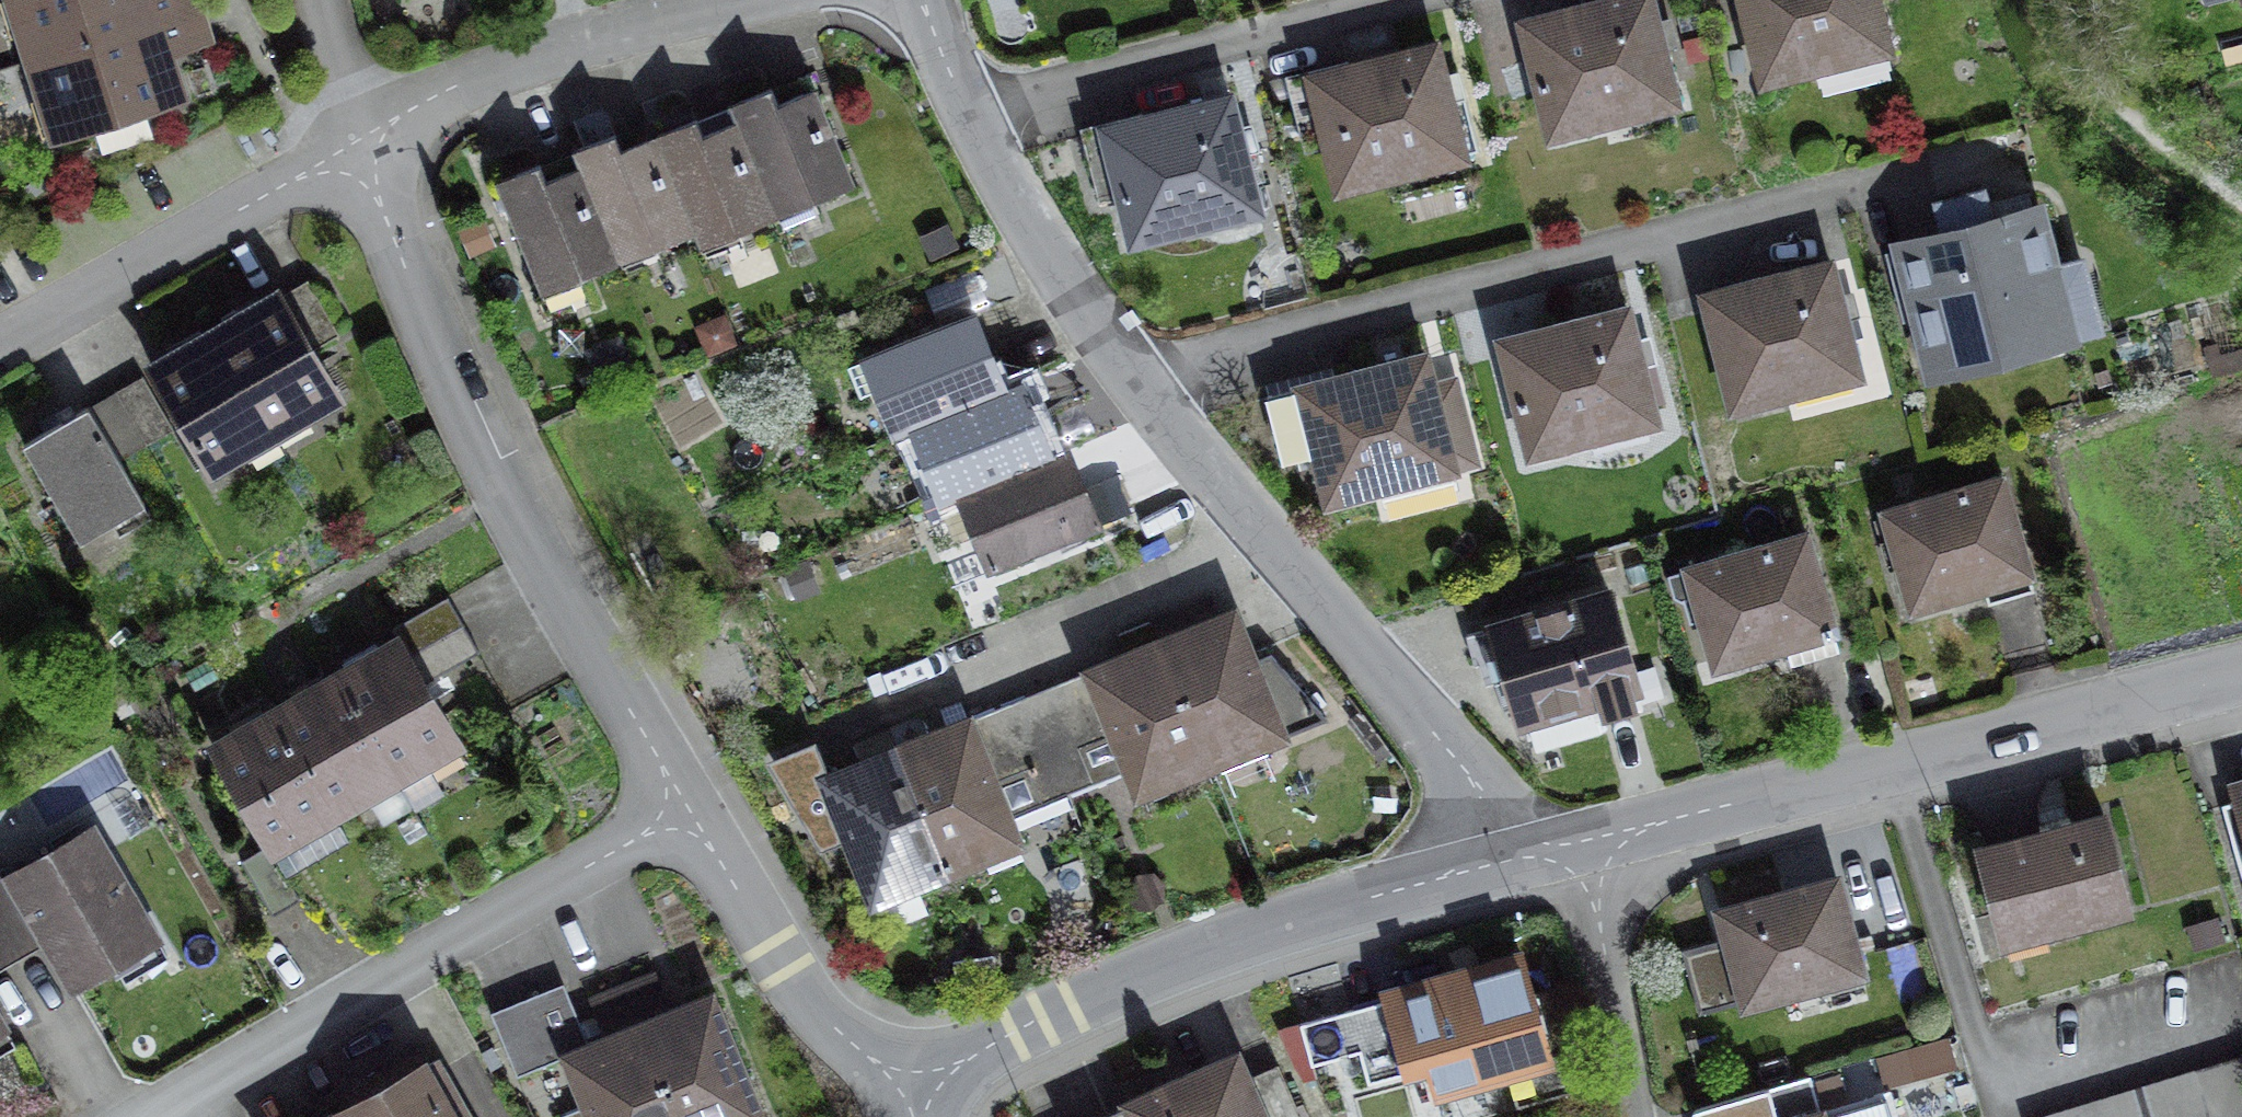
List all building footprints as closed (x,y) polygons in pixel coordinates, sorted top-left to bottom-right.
[(15,2),(35,60),(213,0),(22,0),(15,2)] [(226,39),(213,0),(35,60),(61,137),(185,95),(172,57),(226,39)] [(1534,24),(1564,142),(1700,108),(1673,0),(1630,0),(1534,24)] [(1771,92),(1910,59),(1896,0),(1749,0),(1771,92)] [(1451,44),(1316,76),(1346,201),(1481,169),(1451,44)] [(786,91),(742,110),(749,126),(790,223),(867,190),(827,95),(793,109),(786,91)] [(1246,95),(1115,126),(1147,259),(1278,228),(1246,95)] [(711,121),(666,141),(708,240),(714,255),(790,223),(749,126),(719,139),(711,121)] [(629,138),(587,156),(594,173),(635,270),(708,240),(666,141),(635,154),(629,138)] [(554,168),(509,188),(558,303),(635,270),(594,173),(562,186),(554,168)] [(2057,212),(1917,246),(1946,366),(2086,333),(2057,212)] [(1850,259),(1713,295),(1744,413),(1881,377),(1850,259)] [(295,288),(225,328),(290,441),(360,400),(295,288)] [(1647,306),(1507,341),(1537,459),(1676,424),(1647,306)] [(994,315),(880,359),(909,434),(924,428),(1023,390),(994,315)] [(224,479),(290,441),(225,328),(159,367),(224,479)] [(1445,357),(1311,389),(1339,505),(1486,470),(1467,390),(1453,393),(1445,357)] [(1023,390),(924,428),(956,511),(975,503),(1076,464),(1044,382),(1023,390)] [(144,384),(117,399),(145,449),(149,455),(176,440),(144,384)] [(117,399),(34,446),(89,543),(152,508),(125,460),(145,449),(117,399)] [(1076,464),(975,503),(1002,575),(1118,530),(1090,459),(1076,464)] [(2023,476),(1897,510),(1925,609),(2050,575),(2023,476)] [(1825,534),(1700,569),(1730,676),(1855,642),(1825,534)] [(1633,589),(1507,622),(1536,729),(1620,707),(1623,718),(1665,707),(1633,589)] [(465,632),(450,606),(417,625),(433,650),(465,632)] [(1251,607),(1172,639),(1225,770),(1305,738),(1251,607)] [(480,657),(465,632),(433,650),(447,676),(480,657)] [(1148,801),(1225,770),(1172,639),(1097,669),(1122,730),(1108,736),(1058,756),(1073,794),(1135,769),(1148,801)] [(354,674),(416,793),(480,759),(418,641),(354,674)] [(350,827),(416,793),(354,674),(287,709),(350,827)] [(1035,698),(1058,756),(1108,736),(1085,678),(1035,698)] [(1058,756),(1035,698),(989,716),(1013,774),(1058,756)] [(280,864),(350,827),(287,709),(218,745),(275,853),(280,864)] [(989,716),(909,747),(960,873),(1036,843),(1025,814),(1073,794),(1058,756),(1013,774),(989,716)] [(884,904),(960,873),(909,747),(896,753),(882,720),(781,760),(838,850),(859,842),(884,904)] [(2234,784),(2239,800),(2224,804),(2241,869),(2241,782),(2234,784)] [(2126,810),(1994,847),(2023,950),(2155,913),(2126,810)] [(105,827),(13,882),(86,1002),(177,946),(105,827)] [(275,853),(248,867),(277,922),(304,908),(280,864),(275,853)] [(1853,877),(1726,912),(1755,1015),(1882,980),(1853,877)] [(1,878),(0,878),(0,973),(41,950),(1,878)] [(1538,958),(1418,993),(1447,1091),(1567,1056),(1538,958)] [(656,1019),(640,981),(589,1002),(605,1040),(595,1044),(575,1052),(602,1116),(696,1116),(656,1019)] [(571,987),(530,1004),(554,1061),(575,1052),(595,1044),(571,987)] [(696,1116),(782,1116),(729,989),(656,1019),(696,1116)] [(19,1032),(0,998),(0,1043),(19,1032)] [(521,1074),(554,1061),(530,1004),(498,1017),(521,1074)] [(1863,1090),(1958,1071),(1951,1041),(1857,1060),(1863,1090)] [(1258,1054),(1112,1116),(1285,1116),(1258,1054)] [(446,1059),(342,1116),(479,1116),(446,1059)] [(2075,1116),(2241,1116),(2241,1066),(2075,1116)] [(1705,1113),(1707,1116),(1794,1116),(1784,1088),(1705,1113)] [(1840,1107),(1810,1116),(1843,1116),(1840,1107)]
